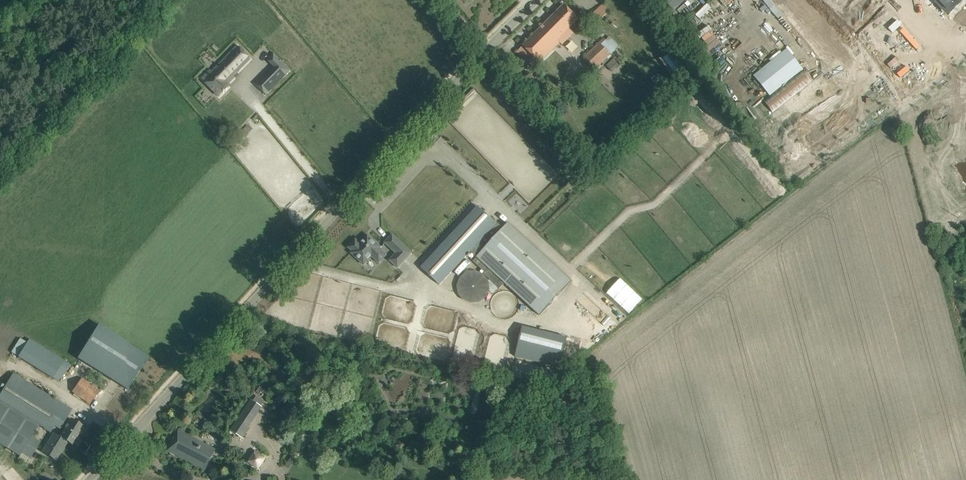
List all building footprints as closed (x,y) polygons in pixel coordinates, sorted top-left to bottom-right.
[(676,11),(687,0),(665,0),(676,11)] [(708,6),(716,12),(725,0),(712,0),(708,6)] [(880,22),(862,0),(829,0),(860,38),(880,22)] [(950,12),(962,0),(939,0),(950,12)] [(594,25),(609,11),(603,4),(588,18),(594,25)] [(578,19),(564,5),(516,52),(531,66),(537,60),(539,63),(560,43),(562,45),(573,33),(569,29),(578,19)] [(702,24),(711,16),(703,8),(695,16),(702,24)] [(705,23),(696,31),(700,36),(709,28),(705,23)] [(583,57),(595,69),(615,50),(604,38),(583,57)] [(711,51),(715,48),(710,39),(706,41),(711,51)] [(212,71),(210,69),(201,78),(220,97),(229,87),(227,85),(235,77),(233,75),(238,70),(239,71),(251,59),(237,45),(212,71)] [(752,74),(769,98),(763,102),(771,112),(811,82),(787,49),(752,74)] [(606,65),(613,72),(620,65),(614,58),(606,65)] [(281,61),(280,61),(279,63),(263,78),(262,77),(255,84),(266,95),(290,70),(281,61)] [(824,138),(838,125),(830,116),(816,130),(824,138)] [(804,139),(801,142),(812,152),(815,149),(804,139)] [(505,283),(540,315),(571,281),(508,223),(502,230),(499,227),(496,224),(478,206),(451,235),(421,268),(440,285),(470,252),(478,258),(481,261),(477,265),(485,273),(483,274),(499,289),(505,283)] [(380,247),(368,235),(360,243),(356,240),(355,241),(354,240),(348,247),(352,251),(351,253),(364,265),(372,256),(379,263),(386,255),(379,248),(380,247)] [(390,260),(398,268),(412,253),(392,235),(385,243),(396,253),(390,260)] [(595,322),(612,305),(590,284),(573,302),(595,322)] [(93,333),(77,358),(128,390),(149,356),(100,325),(98,325),(93,333)] [(522,327),(515,356),(559,367),(567,338),(522,327)] [(52,379),(64,360),(29,339),(18,357),(52,379)] [(60,369),(52,379),(65,389),(72,378),(60,369)] [(54,426),(59,429),(71,410),(13,373),(0,394),(0,401),(38,425),(50,432),(54,426)] [(81,379),(72,391),(90,404),(99,391),(95,388),(81,379)] [(484,391),(489,392),(507,397),(509,390),(485,384),(484,391)] [(0,401),(0,444),(20,456),(21,453),(30,459),(40,442),(31,437),(37,428),(38,425),(0,401)] [(56,459),(67,442),(72,445),(79,435),(81,436),(85,428),(79,424),(71,419),(60,436),(54,433),(43,451),(56,459)] [(249,428),(248,427),(237,420),(231,430),(243,438),(249,428)] [(171,442),(172,442),(168,450),(205,469),(215,450),(200,442),(199,444),(190,440),(191,437),(177,430),(171,442)] [(248,460),(258,467),(264,457),(254,450),(248,460)] [(480,456),(466,457),(466,467),(481,466),(480,456)]
